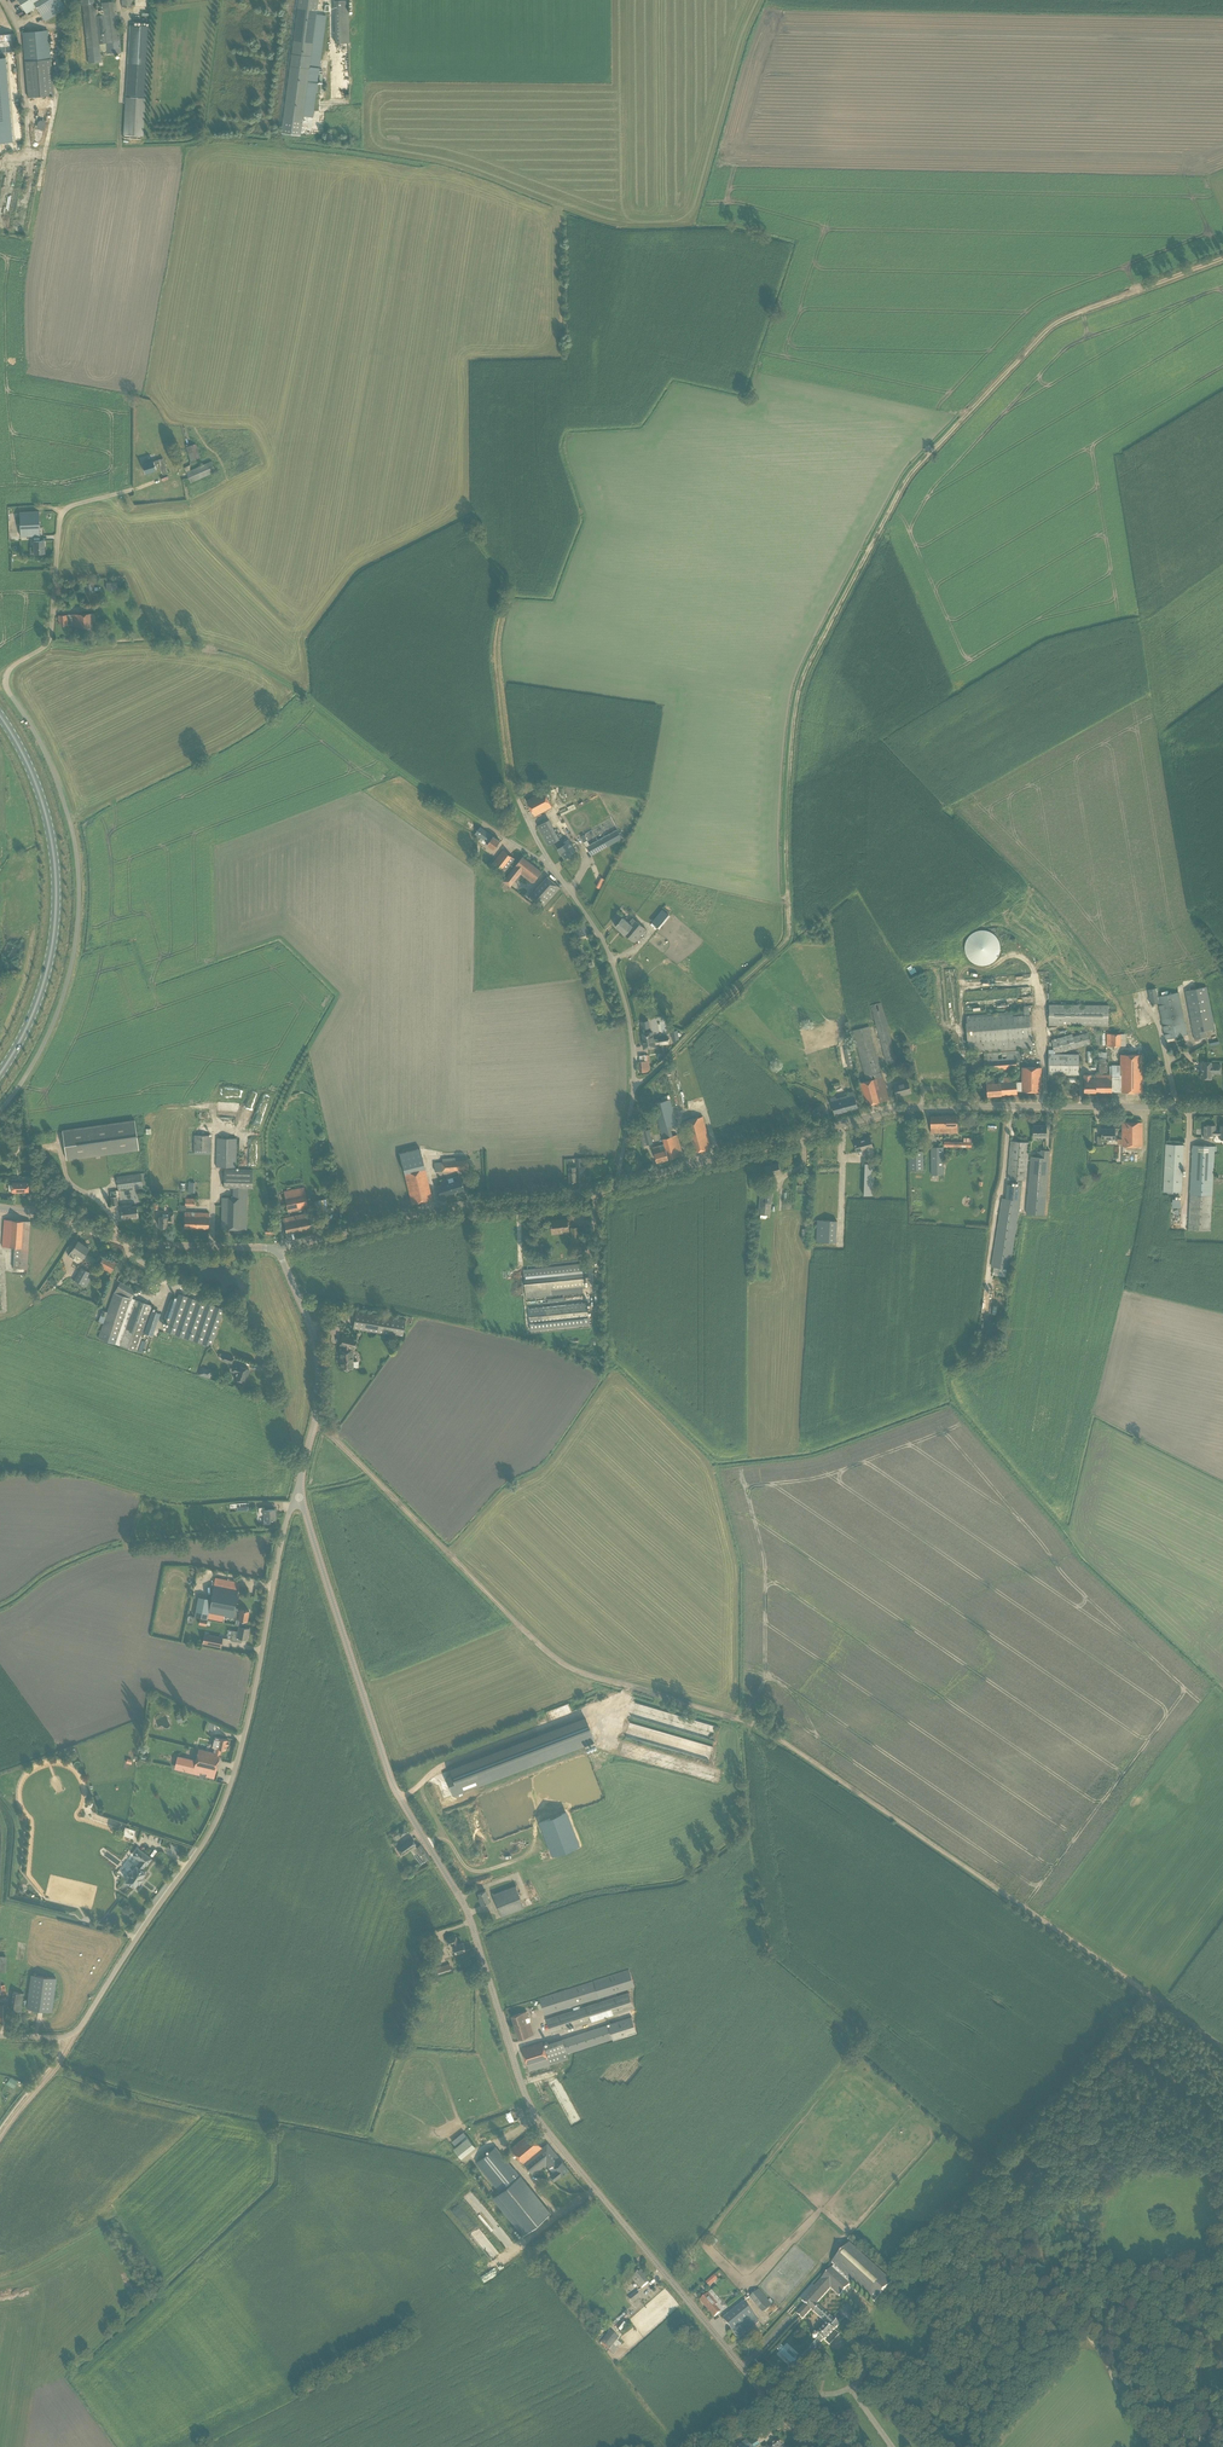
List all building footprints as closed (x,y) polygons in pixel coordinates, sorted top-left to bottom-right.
[(26,14),(36,8),(42,17),(63,4),(61,0),(17,0),(26,14)] [(79,5),(82,5),(88,64),(101,62),(100,52),(99,44),(95,12),(94,0),(79,0),(79,5)] [(281,134),(299,136),(301,116),(312,117),(316,83),(321,84),(322,71),(320,71),(326,15),(315,14),(317,0),(296,0),(281,134)] [(333,44),(349,43),(349,1),(332,1),(332,11),(333,11),(333,44)] [(102,11),(95,12),(99,44),(100,52),(107,51),(107,54),(121,52),(115,2),(101,3),(102,11)] [(143,135),(149,26),(130,25),(126,97),(123,139),(140,140),(141,134),(143,135)] [(22,33),(28,98),(54,96),(51,59),(50,59),(48,31),(22,33)] [(7,142),(24,140),(15,34),(0,35),(0,65),(7,142)] [(196,444),(186,447),(191,461),(200,458),(196,444)] [(153,461),(142,464),(145,474),(156,470),(154,466),(160,464),(163,475),(167,474),(164,458),(153,462),(153,461)] [(191,483),(196,480),(215,472),(211,461),(186,473),(191,483)] [(39,511),(19,512),(20,537),(40,536),(39,511)] [(44,554),(44,541),(33,541),(34,554),(44,554)] [(95,591),(84,592),(84,604),(101,603),(100,593),(96,593),(95,592),(95,591)] [(95,613),(58,615),(59,621),(60,621),(60,626),(71,625),(72,630),(96,628),(95,613)] [(529,792),(523,795),(524,796),(535,816),(552,807),(540,786),(529,792)] [(548,819),(537,825),(548,846),(559,840),(548,819)] [(596,853),(628,835),(623,826),(589,845),(584,835),(581,836),(591,856),(596,853)] [(475,834),(475,835),(480,839),(479,840),(484,844),(485,843),(486,841),(484,840),(489,833),(480,827),(475,834)] [(489,833),(484,840),(486,841),(485,843),(494,850),(500,841),(493,836),(489,833)] [(564,842),(565,844),(558,849),(560,853),(564,859),(575,852),(568,839),(564,842)] [(503,850),(499,855),(494,862),(505,870),(514,859),(503,850)] [(522,857),(504,880),(504,881),(510,886),(521,872),(533,882),(541,872),(522,857)] [(530,896),(536,901),(542,907),(560,888),(547,877),(530,896)] [(657,929),(669,916),(662,909),(650,921),(657,929)] [(623,917),(619,922),(615,926),(635,943),(646,930),(633,918),(629,922),(623,917)] [(583,921),(578,924),(577,925),(581,932),(579,933),(581,937),(589,933),(583,921)] [(994,962),(999,950),(999,948),(995,935),(985,930),(982,930),(969,934),(964,945),(964,947),(968,960),(980,965),(983,965),(994,962)] [(582,965),(583,970),(594,966),(592,961),(582,965)] [(1206,1032),(1215,1029),(1206,986),(1184,991),(1194,1040),(1207,1037),(1206,1032)] [(1155,988),(1148,990),(1151,1004),(1158,1003),(1165,1039),(1166,1039),(1167,1041),(1175,1039),(1174,1037),(1175,1037),(1187,1035),(1178,992),(1157,997),(1155,988)] [(1108,1025),(1108,1005),(1049,1004),(1048,1025),(1108,1025)] [(1021,1049),(1029,1048),(1032,1048),(1029,1006),(1023,1006),(1024,1011),(965,1016),(968,1053),(983,1052),(1021,1049)] [(869,1025),(853,1030),(866,1081),(859,1083),(865,1106),(889,1099),(869,1025)] [(671,1031),(672,1035),(673,1040),(679,1039),(678,1036),(681,1036),(680,1032),(677,1033),(677,1030),(675,1030),(675,1031),(671,1031)] [(655,1047),(654,1038),(653,1038),(652,1032),(642,1034),(643,1043),(644,1049),(655,1047)] [(1079,1046),(1090,1043),(1087,1032),(1073,1036),(1072,1034),(1051,1040),(1054,1051),(1048,1051),(1048,1054),(1048,1074),(1078,1074),(1078,1068),(1078,1054),(1056,1053),(1072,1049),(1079,1046)] [(1121,1034),(1106,1034),(1106,1046),(1120,1046),(1121,1034)] [(1022,1050),(986,1054),(984,1054),(985,1070),(1017,1068),(1016,1058),(1022,1057),(1022,1053),(1029,1052),(1029,1048),(1021,1049),(1022,1050)] [(1099,1073),(1107,1072),(1106,1052),(1098,1052),(1098,1058),(1099,1058),(1099,1073)] [(1085,1075),(1084,1092),(1142,1092),(1142,1088),(1142,1054),(1120,1054),(1119,1065),(1111,1065),(1111,1074),(1085,1075)] [(646,1061),(639,1061),(640,1072),(647,1071),(649,1070),(649,1059),(646,1059),(646,1061)] [(1201,1062),(1201,1066),(1201,1072),(1201,1078),(1211,1078),(1211,1074),(1220,1074),(1220,1064),(1210,1064),(1210,1062),(1201,1062)] [(986,1079),(987,1090),(987,1096),(1002,1095),(1002,1094),(1017,1093),(1017,1091),(1041,1092),(1041,1068),(1022,1068),(1022,1083),(1016,1083),(1016,1082),(1015,1080),(1014,1080),(1013,1076),(1002,1077),(1002,1078),(998,1078),(992,1079),(986,1079)] [(895,1091),(895,1092),(896,1092),(897,1095),(906,1093),(906,1094),(911,1093),(908,1083),(894,1086),(895,1091)] [(836,1096),(830,1098),(830,1099),(834,1114),(845,1111),(858,1107),(856,1102),(854,1093),(853,1091),(847,1093),(847,1096),(837,1098),(836,1096)] [(673,1136),(671,1130),(675,1128),(674,1124),(676,1123),(671,1105),(670,1099),(653,1104),(664,1144),(659,1145),(653,1147),(657,1162),(669,1159),(683,1155),(681,1149),(677,1135),(673,1136)] [(957,1116),(930,1116),(931,1133),(957,1132),(957,1116)] [(684,1123),(690,1147),(692,1153),(711,1147),(703,1117),(684,1123)] [(139,1150),(135,1120),(62,1130),(67,1160),(139,1150)] [(1142,1146),(1142,1128),(1142,1122),(1122,1122),(1122,1128),(1122,1139),(1122,1144),(1122,1146),(1142,1146)] [(1046,1125),(1033,1125),(1033,1137),(1046,1137),(1046,1125)] [(1220,1125),(1220,1130),(1216,1130),(1216,1125),(1207,1125),(1207,1126),(1204,1126),(1204,1138),(1208,1138),(1208,1135),(1214,1135),(1219,1135),(1218,1139),(1220,1139),(1222,1139),(1222,1126),(1220,1125)] [(650,1129),(640,1131),(643,1145),(652,1143),(650,1129)] [(1097,1136),(1097,1142),(1097,1144),(1102,1144),(1102,1139),(1115,1139),(1115,1129),(1110,1129),(1110,1130),(1101,1130),(1101,1136),(1097,1136)] [(631,1134),(632,1138),(630,1138),(634,1152),(644,1150),(640,1135),(634,1137),(633,1133),(631,1134)] [(194,1135),(194,1150),(198,1150),(198,1153),(200,1153),(211,1154),(211,1136),(194,1135)] [(873,1148),(870,1137),(865,1138),(866,1139),(855,1142),(854,1141),(857,1152),(865,1150),(866,1152),(865,1152),(867,1157),(874,1155),(872,1148),(873,1148)] [(216,1166),(236,1167),(236,1138),(216,1138),(216,1166)] [(963,1138),(963,1142),(944,1141),(944,1146),(971,1147),(971,1138),(963,1138)] [(1011,1141),(1007,1180),(1018,1181),(1018,1185),(1007,1184),(1006,1198),(1002,1198),(991,1266),(993,1267),(992,1274),(1006,1277),(1007,1269),(1010,1269),(1020,1200),(1022,1181),(1025,1181),(1028,1148),(1028,1142),(1011,1141)] [(1166,1144),(1163,1192),(1181,1193),(1183,1153),(1184,1147),(1184,1146),(1184,1145),(1166,1144)] [(1192,1145),(1189,1229),(1211,1230),(1214,1146),(1192,1145)] [(931,1147),(931,1153),(931,1175),(943,1175),(943,1147),(931,1147)] [(419,1148),(399,1153),(412,1204),(432,1199),(419,1148)] [(1031,1156),(1028,1197),(1026,1214),(1044,1215),(1050,1151),(1041,1150),(1040,1157),(1031,1156)] [(909,1151),(909,1157),(910,1171),(923,1170),(923,1151),(909,1151)] [(434,1162),(434,1171),(467,1169),(467,1159),(466,1160),(465,1157),(442,1158),(442,1162),(434,1162)] [(586,1157),(576,1158),(577,1167),(586,1166),(586,1157)] [(765,1167),(766,1173),(767,1176),(781,1172),(778,1163),(773,1165),(770,1166),(770,1165),(765,1167)] [(874,1170),(874,1164),(865,1163),(864,1195),(873,1196),(874,1170)] [(568,1167),(570,1182),(577,1181),(576,1167),(568,1167)] [(222,1198),(221,1223),(221,1229),(246,1230),(248,1188),(252,1188),(252,1170),(224,1169),(224,1187),(233,1187),(233,1198),(222,1198)] [(142,1186),(140,1173),(116,1176),(118,1189),(142,1186)] [(436,1187),(438,1191),(440,1197),(464,1189),(459,1175),(452,1177),(446,1179),(441,1181),(443,1185),(436,1187)] [(12,1182),(12,1184),(8,1185),(9,1191),(12,1191),(12,1192),(12,1190),(15,1190),(15,1192),(28,1191),(28,1182),(12,1182)] [(303,1187),(283,1192),(287,1212),(308,1207),(303,1187)] [(758,1214),(770,1215),(772,1188),(761,1187),(758,1214)] [(180,1205),(180,1209),(186,1209),(186,1205),(194,1205),(194,1198),(185,1198),(185,1205),(180,1205)] [(317,1215),(319,1215),(320,1220),(329,1219),(326,1199),(315,1201),(317,1215)] [(1179,1207),(1180,1199),(1171,1199),(1171,1207),(1179,1207)] [(131,1205),(120,1207),(122,1218),(131,1217),(132,1219),(138,1218),(137,1207),(131,1207),(131,1205)] [(173,1223),(174,1217),(174,1214),(174,1212),(169,1212),(169,1214),(162,1214),(162,1217),(159,1217),(159,1220),(158,1227),(167,1227),(168,1222),(173,1223)] [(184,1214),(184,1223),(184,1229),(209,1228),(208,1213),(184,1214)] [(283,1218),(285,1228),(286,1234),(312,1228),(309,1213),(283,1218)] [(4,1219),(2,1247),(14,1247),(13,1268),(27,1269),(30,1221),(4,1219)] [(551,1220),(551,1226),(552,1233),(569,1230),(568,1220),(558,1221),(558,1220),(551,1220)] [(836,1243),(837,1221),(817,1220),(816,1241),(827,1242),(832,1242),(836,1243)] [(571,1228),(573,1245),(579,1244),(578,1227),(571,1228)] [(68,1256),(74,1259),(78,1263),(89,1248),(78,1241),(68,1256)] [(103,1255),(100,1260),(98,1265),(111,1273),(117,1262),(103,1255)] [(81,1268),(74,1280),(86,1287),(93,1274),(81,1268)] [(578,1269),(561,1271),(524,1275),(526,1297),(582,1292),(583,1292),(582,1288),(585,1288),(585,1286),(584,1269),(578,1269)] [(106,1317),(99,1337),(98,1338),(137,1351),(152,1305),(131,1298),(134,1289),(117,1280),(120,1275),(117,1280),(120,1282),(118,1285),(114,1292),(107,1312),(102,1310),(101,1315),(106,1317)] [(217,1327),(224,1309),(223,1309),(179,1293),(177,1299),(176,1300),(171,1298),(167,1310),(163,1321),(169,1323),(166,1331),(205,1344),(211,1346),(217,1327)] [(589,1318),(587,1303),(584,1303),(583,1298),(581,1299),(575,1299),(562,1300),(528,1304),(530,1324),(589,1318)] [(353,1328),(372,1332),(403,1337),(405,1320),(355,1311),(353,1328)] [(344,1346),(344,1350),(345,1350),(353,1351),(353,1350),(348,1349),(348,1348),(355,1349),(357,1340),(342,1336),(340,1345),(344,1346)] [(345,1350),(344,1350),(344,1351),(340,1351),(340,1368),(343,1368),(344,1369),(345,1370),(346,1371),(348,1370),(349,1369),(349,1368),(353,1368),(353,1351),(345,1350)] [(233,1358),(224,1354),(222,1359),(231,1363),(233,1358)] [(249,1369),(234,1364),(233,1369),(235,1369),(234,1372),(236,1373),(234,1378),(245,1382),(249,1369)] [(199,1374),(210,1378),(213,1370),(202,1366),(199,1374)] [(263,1524),(264,1524),(271,1524),(270,1519),(272,1519),(272,1518),(275,1518),(275,1508),(264,1509),(264,1507),(259,1507),(259,1515),(264,1514),(265,1524),(263,1524)] [(240,1582),(234,1581),(215,1577),(207,1617),(223,1621),(224,1615),(232,1617),(232,1618),(241,1620),(247,1621),(249,1611),(240,1609),(239,1612),(234,1611),(240,1582)] [(200,1618),(198,1625),(206,1626),(207,1619),(200,1618)] [(232,1630),(231,1636),(231,1640),(241,1642),(242,1638),(247,1639),(249,1628),(245,1628),(247,1621),(241,1620),(240,1626),(239,1625),(238,1631),(232,1630)] [(204,1634),(202,1643),(221,1647),(223,1638),(204,1634)] [(176,1715),(178,1723),(187,1720),(185,1713),(176,1715)] [(481,1784),(576,1747),(594,1741),(585,1718),(449,1770),(451,1776),(446,1778),(452,1795),(481,1784)] [(175,1769),(208,1777),(214,1778),(215,1772),(220,1754),(221,1749),(225,1750),(227,1740),(216,1737),(214,1737),(212,1747),(214,1747),(213,1752),(198,1749),(195,1761),(178,1757),(175,1769)] [(540,1822),(552,1854),(578,1845),(565,1812),(540,1822)] [(122,1836),(133,1838),(134,1829),(123,1827),(122,1836)] [(412,1839),(397,1849),(401,1855),(411,1847),(415,1852),(414,1853),(417,1857),(418,1857),(423,1863),(430,1858),(420,1844),(416,1847),(415,1845),(416,1844),(412,1839)] [(151,1858),(138,1848),(133,1855),(137,1858),(139,1855),(143,1858),(137,1866),(136,1865),(132,1870),(131,1869),(130,1869),(129,1869),(128,1869),(127,1870),(127,1872),(127,1873),(128,1874),(129,1875),(125,1880),(134,1887),(138,1882),(139,1883),(143,1878),(141,1877),(145,1872),(142,1869),(145,1864),(146,1865),(151,1858)] [(515,1886),(498,1893),(492,1895),(501,1916),(523,1908),(515,1886)] [(479,1900),(481,1904),(489,1901),(485,1891),(478,1893),(480,1900),(479,1900)] [(456,1937),(450,1938),(445,1940),(447,1946),(453,1945),(455,1953),(464,1950),(462,1943),(458,1944),(456,1937)] [(449,1964),(435,1968),(437,1975),(451,1971),(449,1964)] [(634,1987),(629,1969),(539,1998),(545,2014),(599,1997),(599,1998),(634,1987)] [(56,1978),(31,1975),(27,2008),(51,2012),(56,1978)] [(13,1992),(11,2004),(10,2010),(20,2011),(23,1993),(13,1992)] [(629,1993),(546,2019),(551,2034),(568,2029),(567,2026),(573,2024),(574,2027),(634,2008),(629,1993)] [(526,2011),(511,2016),(519,2039),(534,2034),(526,2011)] [(608,2024),(608,2025),(563,2039),(567,2054),(613,2039),(613,2041),(637,2033),(631,2017),(608,2024)] [(543,2042),(527,2046),(522,2048),(529,2071),(568,2059),(564,2045),(546,2051),(543,2042)] [(4,2083),(14,2087),(17,2081),(7,2076),(4,2083)] [(573,2113),(556,2079),(553,2081),(552,2079),(548,2081),(566,2116),(573,2113)] [(530,2132),(511,2148),(533,2174),(541,2167),(542,2168),(546,2165),(552,2173),(549,2175),(554,2181),(564,2173),(568,2169),(547,2143),(542,2148),(530,2132)] [(460,2159),(475,2145),(470,2139),(469,2140),(466,2137),(451,2149),(460,2159)] [(476,2162),(480,2167),(500,2192),(520,2176),(495,2146),(476,2162)] [(550,2214),(520,2176),(500,2192),(493,2198),(524,2235),(550,2214)] [(831,2263),(833,2265),(852,2282),(874,2302),(892,2282),(849,2243),(831,2263)] [(805,2304),(796,2314),(802,2319),(811,2309),(827,2324),(817,2334),(818,2335),(816,2336),(816,2335),(814,2335),(813,2337),(813,2339),(798,2356),(787,2347),(786,2348),(785,2349),(781,2345),(777,2350),(781,2353),(780,2354),(779,2356),(789,2365),(784,2371),(791,2378),(816,2351),(814,2349),(816,2347),(815,2346),(820,2341),(821,2342),(823,2339),(825,2341),(829,2345),(839,2334),(834,2330),(835,2330),(834,2330),(839,2324),(833,2318),(816,2304),(831,2288),(839,2295),(839,2296),(852,2282),(833,2265),(821,2279),(814,2287),(812,2284),(799,2298),(802,2300),(802,2301),(805,2304)] [(637,2273),(636,2274),(636,2275),(632,2278),(641,2288),(643,2287),(648,2283),(642,2276),(643,2276),(640,2272),(637,2274),(637,2273)] [(714,2275),(706,2282),(709,2286),(717,2279),(714,2275)] [(860,2310),(868,2300),(863,2296),(861,2298),(848,2288),(843,2294),(854,2303),(853,2304),(860,2310)] [(749,2298),(762,2313),(771,2305),(759,2290),(749,2298)] [(636,2292),(628,2298),(632,2303),(640,2297),(636,2292)] [(701,2299),(702,2299),(700,2301),(714,2317),(720,2312),(723,2309),(718,2303),(709,2293),(705,2297),(704,2296),(703,2296),(702,2297),(701,2298),(701,2299)] [(743,2303),(723,2319),(739,2339),(759,2322),(743,2303)] [(609,2331),(599,2342),(609,2350),(614,2353),(621,2344),(616,2340),(618,2338),(609,2331)] [(775,2380),(773,2382),(780,2390),(782,2388),(782,2389),(782,2388),(775,2380)]
